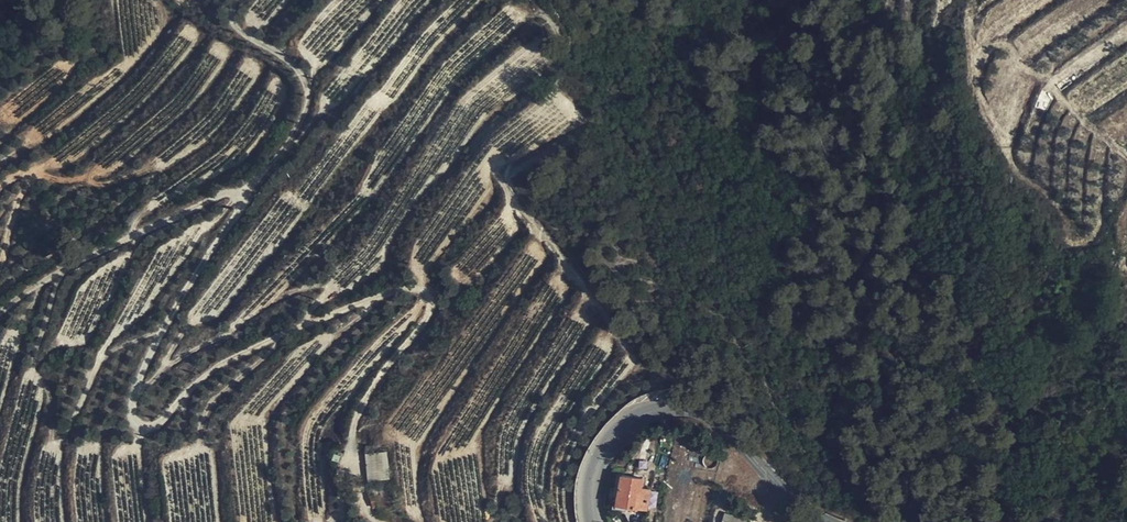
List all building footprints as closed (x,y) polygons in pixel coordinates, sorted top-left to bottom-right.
[(707,475),(695,473),(700,445),(675,442),(660,521),(699,521),(707,475)] [(389,450),(367,451),(369,478),(391,476),(389,450)] [(648,509),(651,487),(643,485),(644,478),(622,474),(617,505),(648,509)] [(724,521),(747,521),(748,515),(725,511),(724,521)]
